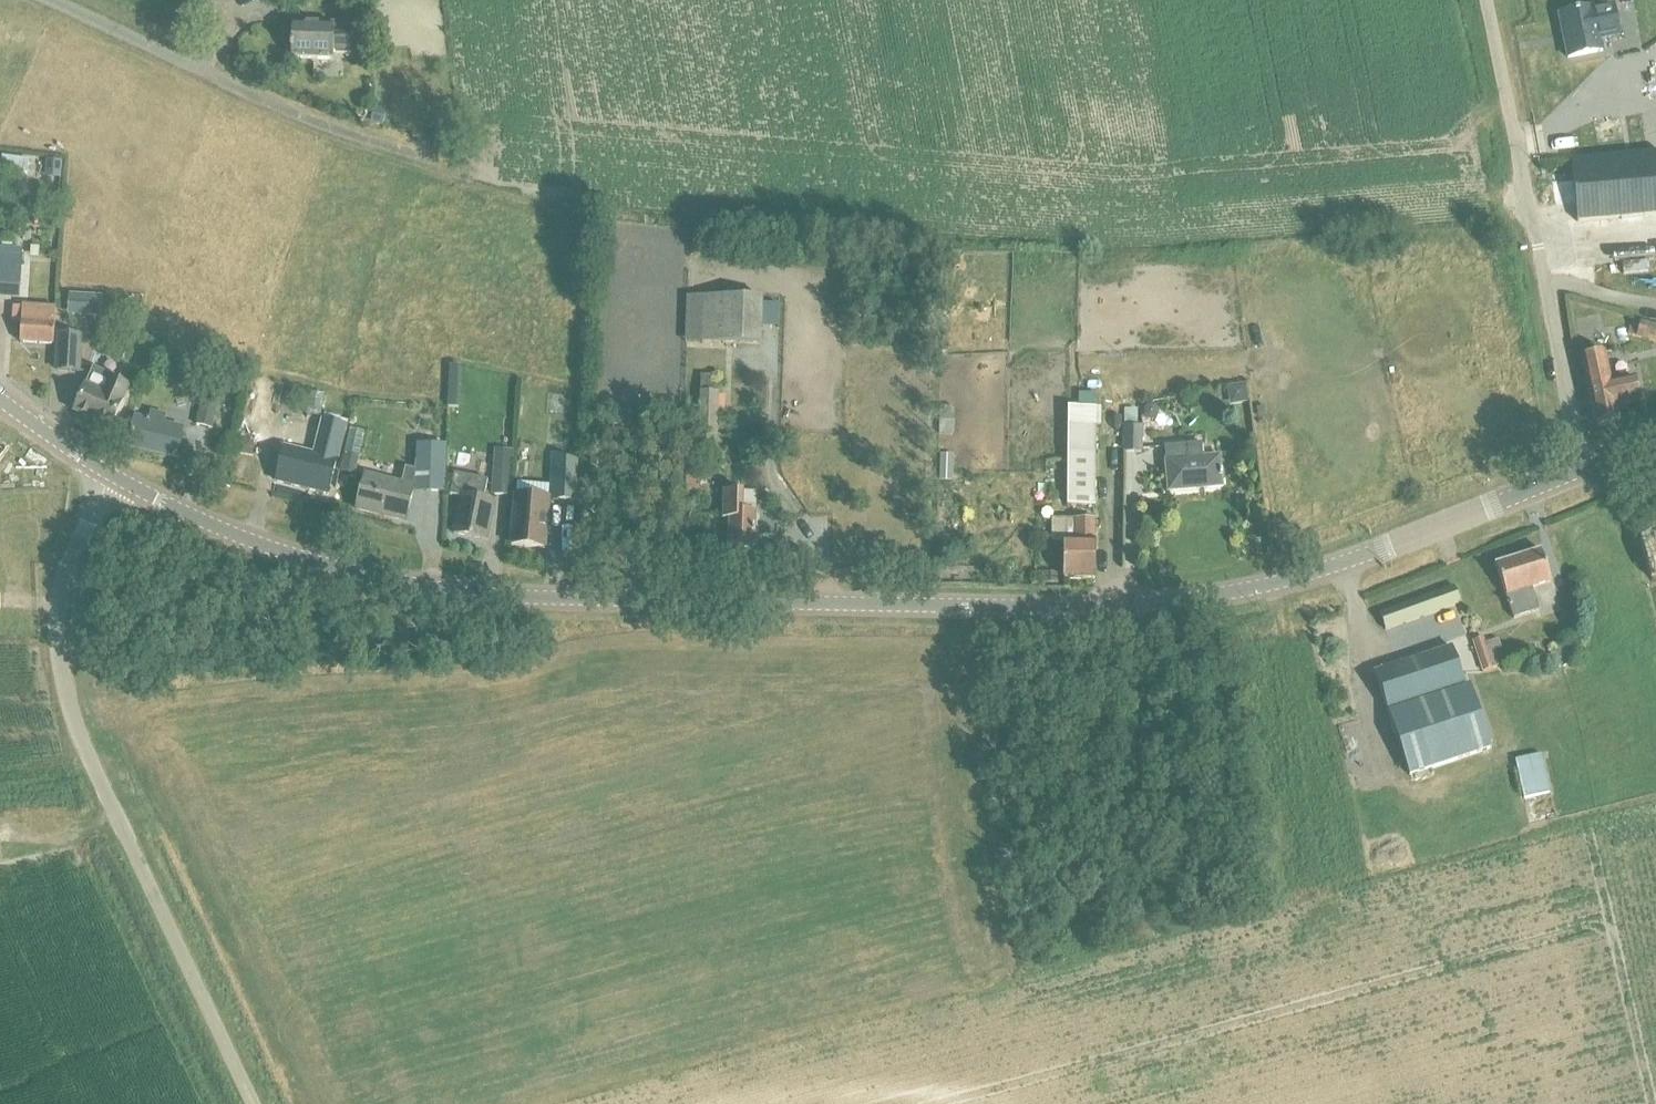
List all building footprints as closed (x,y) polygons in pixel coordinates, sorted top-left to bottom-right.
[(1594,12),(1559,19),(1567,62),(1602,55),(1600,45),(1619,41),(1613,10),(1594,13),(1594,12)] [(352,55),(352,31),(334,31),(334,25),(293,24),(292,59),(333,60),(334,54),(352,55)] [(1576,226),(1655,219),(1655,155),(1570,161),(1576,226)] [(29,175),(31,160),(2,157),(1,171),(29,175)] [(61,161),(46,160),(44,176),(60,178),(61,161)] [(1655,250),(1655,228),(1641,228),(1641,250),(1655,250)] [(0,256),(0,287),(20,288),(22,257),(0,256)] [(103,294),(88,293),(86,316),(101,317),(103,294)] [(703,346),(757,347),(758,303),(704,301),(703,346)] [(11,326),(21,327),(19,344),(54,347),(57,311),(22,309),(22,310),(12,309),(11,326)] [(1655,342),(1655,327),(1633,320),(1629,335),(1655,342)] [(59,338),(57,373),(79,375),(82,339),(59,338)] [(1612,383),(1605,352),(1582,357),(1588,388),(1596,423),(1618,418),(1615,407),(1640,402),(1635,379),(1612,383)] [(466,361),(455,361),(453,397),(464,397),(466,361)] [(85,387),(75,412),(112,427),(128,387),(113,381),(114,377),(93,368),(86,388),(85,387)] [(701,376),(699,434),(716,435),(718,376),(701,376)] [(1105,384),(1085,383),(1084,399),(1104,401),(1105,384)] [(195,427),(210,430),(220,390),(205,386),(195,427)] [(329,413),(331,389),(317,388),(315,412),(329,413)] [(947,430),(960,430),(960,406),(948,406),(947,430)] [(1069,407),(1069,426),(1068,506),(1094,506),(1095,426),(1100,426),(1100,408),(1069,407)] [(1136,425),(1136,409),(1123,409),(1124,452),(1143,452),(1143,425),(1136,425)] [(128,446),(174,458),(181,432),(161,428),(163,420),(148,416),(146,424),(135,421),(128,446)] [(281,460),(276,481),(328,494),(344,426),(322,421),(313,455),(289,449),(286,461),(281,460)] [(366,465),(371,428),(352,425),(346,463),(366,465)] [(526,442),(525,456),(538,457),(540,443),(526,442)] [(1165,447),(1168,493),(1223,488),(1220,457),(1195,459),(1194,445),(1165,447)] [(427,492),(444,492),(444,448),(431,448),(431,462),(427,462),(427,492)] [(556,462),(554,501),(575,502),(577,463),(556,462)] [(962,484),(970,470),(956,463),(949,477),(962,484)] [(495,472),(493,494),(509,496),(511,473),(495,472)] [(455,473),(451,495),(462,497),(454,534),(487,541),(491,520),(487,519),(491,502),(484,501),(488,480),(455,473)] [(356,511),(405,522),(413,488),(364,477),(356,511)] [(512,546),(545,549),(549,499),(516,496),(512,546)] [(725,551),(752,552),(753,517),(741,517),(742,498),(720,497),(719,524),(726,524),(725,551)] [(1053,542),(1065,542),(1065,580),(1094,580),(1095,521),(1053,521),(1053,542)] [(1640,537),(1653,582),(1655,581),(1655,533),(1640,537)] [(1532,586),(1549,580),(1538,547),(1494,562),(1511,616),(1539,607),(1532,586)] [(1454,588),(1380,615),(1386,632),(1461,605),(1454,588)] [(1483,637),(1472,641),(1483,673),(1507,666),(1498,638),(1485,643),(1483,637)] [(1373,672),(1385,709),(1408,780),(1409,779),(1411,784),(1425,779),(1424,774),(1503,749),(1481,681),(1476,683),(1463,643),(1373,672)] [(1516,760),(1525,798),(1550,792),(1542,754),(1516,760)]
